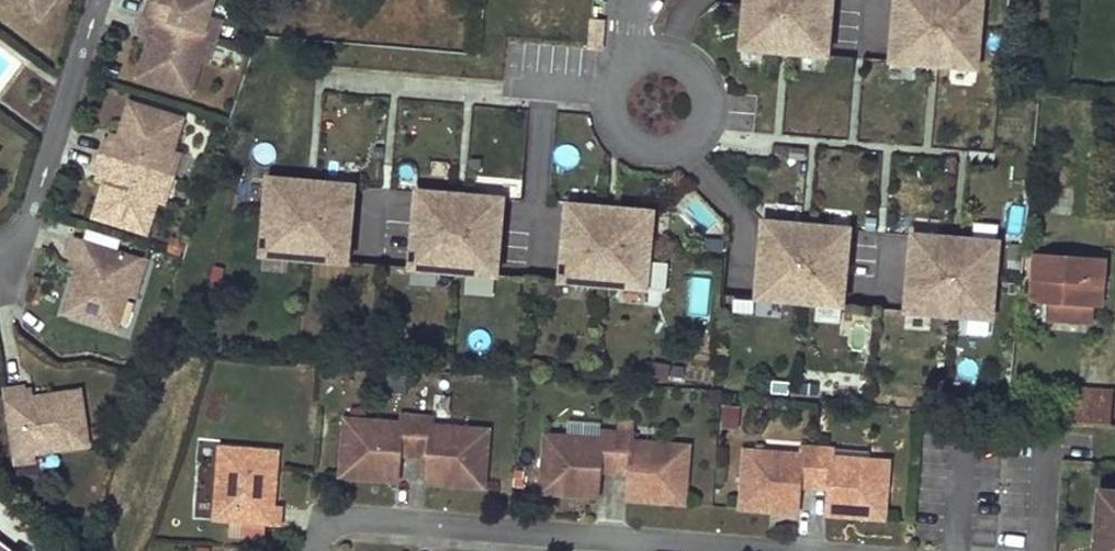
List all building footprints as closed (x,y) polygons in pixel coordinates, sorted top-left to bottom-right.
[(53,0),(14,0),(39,19),(53,0)] [(162,3),(155,0),(153,0),(149,0),(138,33),(144,35),(151,37),(149,45),(138,77),(191,94),(201,61),(209,37),(215,17),(210,16),(215,0),(163,0),(162,3)] [(740,48),(826,56),(832,0),(745,0),(740,48)] [(889,62),(975,70),(983,0),(895,0),(889,62)] [(222,20),(215,17),(209,37),(216,39),(222,20)] [(151,37),(144,35),(141,42),(149,45),(151,37)] [(209,37),(201,61),(208,64),(216,39),(209,37)] [(182,120),(130,103),(120,136),(117,143),(110,141),(105,139),(94,174),(99,175),(106,178),(104,185),(94,217),(146,234),(156,201),(164,177),(172,152),(182,120)] [(112,133),(110,141),(117,143),(120,136),(112,133)] [(172,152),(164,177),(172,179),(179,155),(172,152)] [(106,178),(99,175),(97,182),(104,185),(106,178)] [(164,177),(156,201),(164,204),(172,179),(164,177)] [(345,263),(351,185),(265,178),(258,256),(345,263)] [(500,197),(414,191),(408,268),(494,275),(500,197)] [(651,210),(564,203),(558,280),(644,287),(651,210)] [(847,226),(760,218),(754,296),(841,303),(847,226)] [(996,238),(910,231),(904,309),(990,315),(996,238)] [(126,297),(138,260),(73,239),(67,258),(72,259),(80,262),(77,269),(63,314),(116,330),(126,297)] [(1101,305),(1104,261),(1044,257),(1041,301),(1059,302),(1058,321),(1091,323),(1093,304),(1101,305)] [(80,262),(72,259),(70,267),(77,269),(80,262)] [(138,260),(126,297),(134,299),(145,262),(138,260)] [(5,390),(15,457),(34,454),(87,446),(79,392),(33,399),(25,400),(24,393),(23,387),(5,390)] [(32,391),(24,393),(25,400),(33,399),(32,391)] [(1083,425),(1109,427),(1111,394),(1072,391),(1070,424),(1083,425)] [(723,405),(722,425),(738,426),(739,406),(723,405)] [(428,457),(427,476),(453,478),(452,485),(484,488),(489,429),(468,428),(468,435),(431,433),(431,425),(432,417),(403,414),(402,422),(401,430),(364,427),(365,419),(344,418),(340,477),(372,479),(373,471),(398,473),(400,455),(428,457)] [(402,422),(365,419),(364,427),(401,430),(402,422)] [(468,435),(468,428),(431,425),(431,433),(468,435)] [(572,487),(598,489),(599,470),(627,473),(626,491),(652,493),(651,501),(684,503),(688,445),(668,443),(667,451),(630,448),(631,440),(631,432),(602,430),(601,438),(601,446),(563,443),(564,435),(544,433),(539,492),(571,495),(572,487)] [(601,438),(564,435),(563,443),(601,446),(601,438)] [(667,451),(668,443),(631,440),(630,448),(667,451)] [(827,488),(825,506),(851,508),(851,516),(883,519),(888,460),(867,458),(867,466),(829,463),(830,456),(830,447),(816,446),(801,445),(800,453),(800,461),(762,458),(763,450),(743,449),(739,507),(771,510),(771,502),(797,504),(798,486),(827,488)] [(277,451),(219,447),(217,468),(225,468),(222,501),(214,500),(213,519),(279,525),(280,509),(273,508),(265,508),(267,485),(275,485),(277,451)] [(800,453),(763,450),(762,458),(800,461),(800,453)] [(34,454),(15,457),(16,465),(35,462),(34,454)] [(867,466),(867,458),(830,456),(829,463),(867,466)] [(225,468),(217,468),(214,500),(222,501),(225,468)] [(373,471),(372,479),(398,481),(398,473),(373,471)] [(426,483),(452,485),(453,478),(427,476),(426,483)] [(273,508),(275,485),(267,485),(265,508),(273,508)] [(572,487),(571,495),(597,497),(598,489),(572,487)] [(625,499),(651,501),(652,493),(626,491),(625,499)] [(1100,492),(1099,501),(1114,502),(1114,493),(1100,492)] [(1099,501),(1097,535),(1104,536),(1103,550),(1114,550),(1114,502),(1099,501)] [(771,502),(771,510),(796,512),(797,504),(771,502)] [(825,514),(851,516),(851,508),(825,506),(825,514)] [(1104,536),(1097,535),(1096,550),(1103,550),(1104,536)] [(0,542),(0,550),(12,550),(0,542)]
